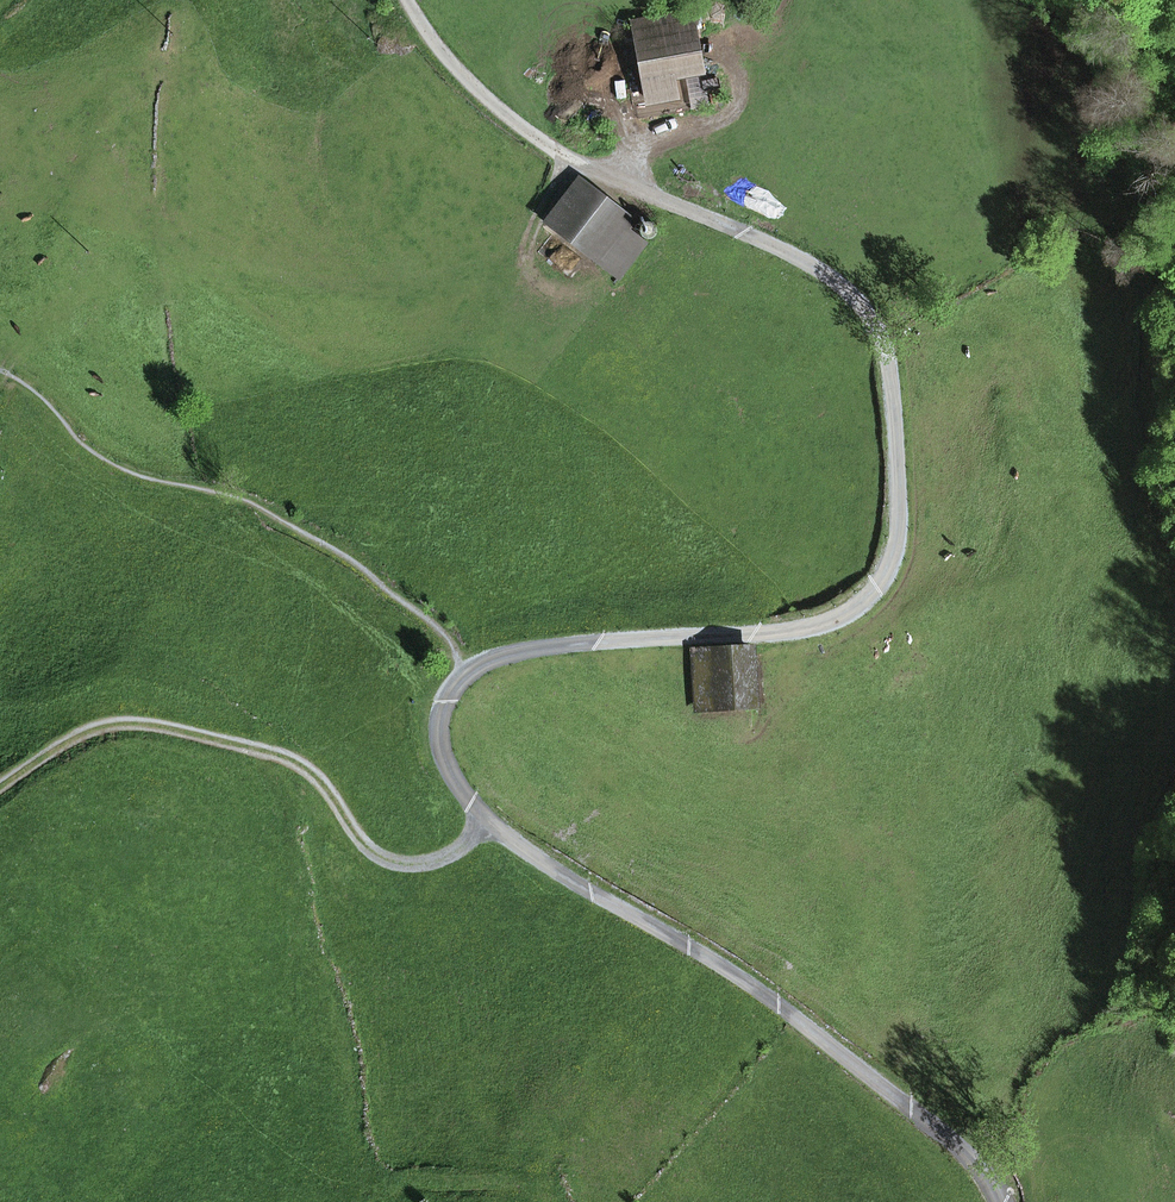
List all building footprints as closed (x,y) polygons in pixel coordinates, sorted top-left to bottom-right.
[(670,94),(667,77),(703,70),(692,11),(636,21),(646,81),(648,81),(651,97),(670,94)] [(688,101),(711,97),(707,77),(684,81),(688,101)] [(550,219),(602,259),(625,229),(633,218),(581,178),(550,219)] [(640,233),(645,239),(652,239),(657,233),(655,225),(648,222),(641,226),(640,233)] [(625,229),(602,259),(622,275),(645,244),(625,229)] [(695,653),(698,707),(755,704),(751,649),(695,653)]
